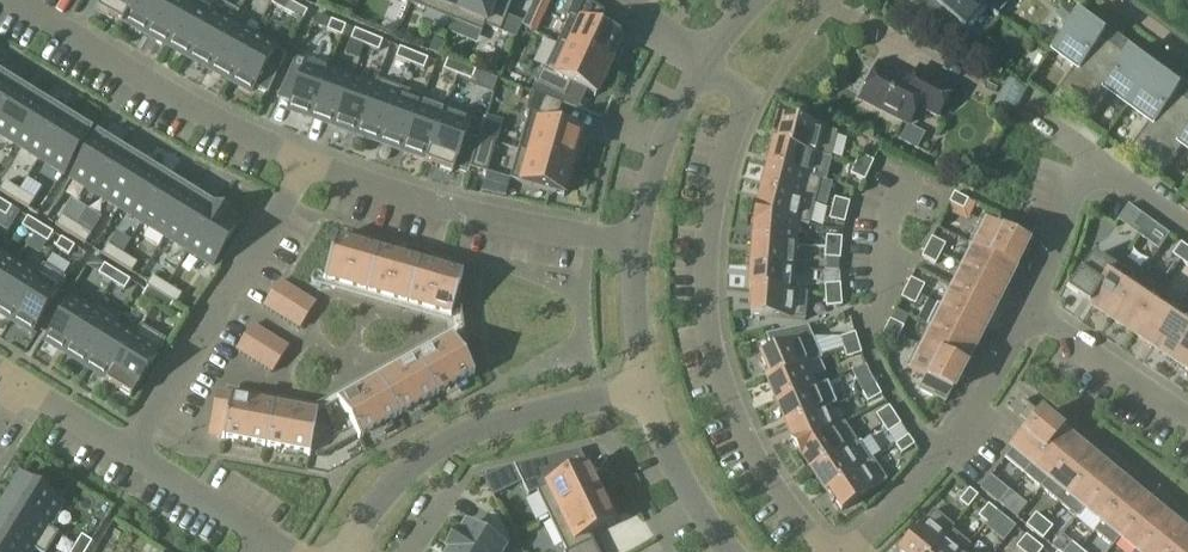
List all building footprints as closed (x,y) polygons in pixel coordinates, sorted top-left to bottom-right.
[(97,10),(123,24),(125,20),(136,0),(103,0),(97,10)] [(125,20),(146,31),(163,0),(136,0),(125,20)] [(146,31),(167,43),(191,0),(163,0),(146,31)] [(192,0),(191,0),(167,43),(188,55),(213,11),(192,0)] [(287,0),(275,0),(272,4),(285,11),(290,2),(287,0)] [(464,0),(431,0),(459,11),(464,0)] [(459,11),(486,22),(484,26),(500,32),(506,17),(512,3),(504,0),(464,0),(459,11)] [(531,8),(545,14),(552,0),(535,0),(531,8)] [(986,10),(975,0),(930,0),(944,13),(934,23),(949,36),(960,43),(970,31),(968,29),(986,10)] [(234,23),(213,11),(188,55),(210,67),(234,23)] [(1102,24),(1084,11),(1055,50),(1077,67),(1053,100),(1069,112),(1119,43),(1100,30),(1102,24)] [(506,17),(500,32),(517,39),(522,27),(524,24),(506,17)] [(346,26),(333,21),(329,31),(342,36),(346,26)] [(621,41),(581,22),(569,48),(609,66),(621,41)] [(255,35),(234,23),(210,67),(231,79),(255,35)] [(369,35),(356,30),(351,40),(365,46),(369,35)] [(281,50),(255,35),(231,79),(253,91),(256,85),(263,91),(281,50)] [(382,41),(369,35),(365,46),(378,51),(382,41)] [(434,39),(429,51),(439,56),(444,43),(434,39)] [(1140,58),(1120,43),(1069,112),(1085,124),(1110,91),(1131,106),(1160,67),(1142,54),(1140,58)] [(414,54),(401,48),(397,58),(410,64),(414,54)] [(609,66),(569,48),(556,75),(543,69),(536,84),(565,98),(571,84),(596,95),(609,66)] [(427,59),(414,54),(410,64),(423,69),(427,59)] [(291,103),(289,108),(313,116),(330,70),(298,57),(280,99),(291,103)] [(462,65),(449,60),(444,70),(458,75),(462,65)] [(475,70),(462,65),(458,75),(471,81),(475,70)] [(914,82),(879,65),(861,100),(908,124),(915,105),(937,116),(953,85),(920,68),(914,82)] [(1160,67),(1131,106),(1152,122),(1128,155),(1144,167),(1187,107),(1187,93),(1174,83),(1177,79),(1160,67)] [(330,69),(330,70),(313,116),(336,125),(353,78),(330,69)] [(0,76),(0,119),(19,88),(0,76)] [(376,86),(353,78),(336,125),(359,133),(376,86)] [(1008,126),(1028,132),(1035,106),(1018,101),(1022,88),(1000,82),(993,108),(1012,113),(1008,126)] [(399,94),(376,86),(359,133),(382,141),(399,94)] [(19,88),(0,119),(0,135),(16,145),(42,102),(19,88)] [(421,102),(399,94),(382,141),(404,149),(421,102)] [(65,116),(42,102),(16,145),(39,159),(65,116)] [(444,111),(422,103),(404,149),(427,158),(444,111)] [(559,112),(529,104),(524,120),(538,124),(530,153),(573,165),(581,135),(555,127),(559,112)] [(1144,167),(1160,177),(1184,145),(1187,148),(1187,107),(1144,167)] [(445,111),(427,158),(425,162),(453,172),(472,121),(445,111)] [(90,131),(65,116),(39,159),(63,174),(90,131)] [(838,133),(786,120),(780,143),(776,142),(776,144),(832,159),(838,133)] [(122,151),(98,136),(71,179),(96,194),(122,151)] [(496,143),(479,138),(470,169),(487,174),(496,143)] [(817,155),(776,144),(770,168),(822,181),(822,180),(811,177),(817,155)] [(145,166),(122,151),(96,194),(119,208),(145,166)] [(564,195),(573,165),(530,153),(521,183),(564,195)] [(861,156),(857,164),(871,171),(875,162),(861,156)] [(866,181),(871,171),(857,164),(852,175),(866,181)] [(168,180),(145,166),(119,208),(142,223),(168,180)] [(822,181),(770,168),(764,191),(816,205),(822,181)] [(192,194),(168,180),(142,223),(165,237),(192,194)] [(4,183),(0,189),(0,192),(14,200),(19,192),(4,183)] [(816,205),(764,191),(760,206),(758,206),(757,215),(799,223),(810,226),(816,205)] [(34,201),(19,192),(14,200),(29,209),(34,201)] [(969,201),(955,193),(950,202),(964,210),(969,201)] [(215,209),(192,194),(165,237),(188,251),(215,209)] [(833,209),(847,213),(850,203),(836,199),(833,209)] [(0,200),(0,213),(6,217),(12,207),(0,200)] [(239,224),(215,209),(188,251),(213,266),(239,224)] [(845,223),(847,213),(833,209),(830,220),(845,223)] [(1152,220),(1144,214),(1135,226),(1143,232),(1152,220)] [(799,223),(757,215),(755,225),(756,225),(755,242),(797,245),(799,223)] [(41,225),(29,218),(23,227),(35,235),(41,225)] [(75,227),(60,218),(55,226),(70,235),(75,227)] [(1159,226),(1152,220),(1143,232),(1151,237),(1159,226)] [(970,244),(976,247),(1015,267),(1016,267),(1027,246),(980,222),(980,224),(981,225),(971,244),(970,243),(970,244)] [(53,233),(41,225),(35,235),(47,242),(53,233)] [(90,236),(75,227),(70,235),(85,244),(90,236)] [(74,246),(62,238),(56,248),(68,255),(74,246)] [(927,248),(941,255),(946,245),(932,238),(927,248)] [(336,239),(323,282),(325,282),(326,281),(449,317),(448,318),(451,318),(451,316),(462,315),(459,289),(463,275),(461,274),(461,275),(338,240),(338,239),(336,239)] [(827,249),(841,250),(842,240),(828,239),(827,249)] [(797,245),(755,242),(753,266),(795,269),(797,245)] [(1183,243),(1175,255),(1182,261),(1187,253),(1187,247),(1183,243)] [(122,256),(107,247),(102,255),(117,264),(122,256)] [(976,247),(965,267),(966,267),(1005,287),(1005,288),(1015,267),(976,247)] [(937,264),(941,255),(927,248),(923,257),(937,264)] [(840,261),(841,250),(827,249),(827,260),(840,261)] [(0,251),(0,291),(18,263),(0,251)] [(1119,268),(1098,254),(1072,292),(1093,306),(1119,268)] [(137,265),(122,256),(117,264),(131,273),(137,265)] [(18,263),(0,291),(0,311),(12,318),(39,275),(18,263)] [(118,273),(106,265),(100,275),(112,282),(118,273)] [(795,269),(753,266),(751,291),(755,291),(808,295),(809,294),(793,292),(795,269)] [(966,267),(955,288),(995,308),(1005,287),(966,267)] [(1119,268),(1093,306),(1113,320),(1114,320),(1139,282),(1119,268)] [(1139,282),(1114,320),(1113,320),(1134,333),(1166,286),(1145,272),(1139,282)] [(130,280),(118,273),(112,282),(124,290),(130,280)] [(60,289),(39,275),(12,318),(33,331),(60,289)] [(166,287),(151,278),(146,286),(149,288),(161,295),(166,287)] [(911,279),(906,289),(921,296),(926,287),(911,279)] [(315,303),(280,282),(265,307),(299,329),(315,303)] [(827,296),(842,295),(841,285),(826,286),(827,296)] [(1167,287),(1166,286),(1134,333),(1154,347),(1180,309),(1161,296),(1167,287)] [(181,297),(166,287),(161,295),(173,303),(176,305),(181,297)] [(161,295),(149,288),(143,297),(155,305),(161,295)] [(955,288),(944,308),(945,308),(984,328),(995,308),(955,288)] [(921,296),(906,289),(902,298),(916,305),(921,296)] [(808,295),(755,291),(753,316),(806,320),(808,295)] [(173,303),(161,295),(155,305),(168,312),(173,303)] [(843,305),(842,295),(827,296),(828,306),(843,305)] [(68,353),(95,310),(73,297),(47,340),(68,353)] [(945,308),(934,329),(974,348),(984,328),(945,308)] [(1180,309),(1154,347),(1175,360),(1187,340),(1187,314),(1180,309)] [(115,323),(95,310),(68,353),(89,366),(115,323)] [(889,321),(885,331),(900,338),(904,328),(889,321)] [(109,378),(135,335),(115,323),(89,366),(109,378)] [(288,347),(253,326),(237,351),(272,373),(288,347)] [(934,329),(924,348),(964,369),(974,349),(934,329)] [(896,347),(900,338),(885,331),(881,340),(896,347)] [(771,379),(810,364),(798,334),(769,341),(773,351),(761,356),(771,379)] [(845,348),(859,344),(856,334),(842,339),(845,348)] [(135,335),(109,378),(106,382),(131,398),(160,351),(135,335)] [(230,400),(217,397),(210,435),(223,438),(222,441),(224,441),(224,440),(308,456),(308,457),(310,457),(310,454),(324,456),(358,437),(359,440),(361,439),(361,438),(472,376),(473,377),(475,376),(468,363),(465,337),(454,338),(453,336),(451,337),(451,338),(340,401),(339,400),(337,401),(339,403),(318,415),(318,413),(316,413),(232,398),(232,397),(230,397),(230,400)] [(1175,360),(1187,369),(1187,340),(1175,360)] [(862,354),(859,344),(845,348),(848,358),(862,354)] [(907,367),(927,378),(921,391),(946,404),(964,369),(924,348),(918,345),(917,346),(907,366),(907,367)] [(817,386),(807,365),(767,380),(777,404),(817,386)] [(864,393),(877,386),(872,378),(860,385),(864,393)] [(817,386),(777,404),(787,426),(826,409),(817,386)] [(881,395),(877,386),(864,393),(869,401),(881,395)] [(883,424),(896,416),(890,407),(877,415),(883,424)] [(827,409),(826,409),(787,426),(793,441),(792,441),(797,450),(798,449),(835,429),(827,409)] [(1059,431),(1030,409),(1021,419),(1031,427),(1012,450),(1031,465),(1059,431)] [(902,425),(896,416),(883,424),(889,433),(902,425)] [(845,423),(798,449),(801,458),(802,458),(812,471),(857,441),(845,423)] [(1077,445),(1059,431),(1031,465),(1048,480),(1049,480),(1077,445)] [(902,455),(915,446),(909,437),(896,446),(902,455)] [(870,462),(857,441),(812,471),(811,471),(825,491),(870,462)] [(1094,460),(1077,445),(1049,480),(1066,494),(1094,460)] [(826,493),(830,491),(842,511),(888,482),(874,459),(870,462),(825,491),(826,493)] [(1112,475),(1094,460),(1066,494),(1084,509),(1112,475)] [(522,472),(532,493),(538,490),(552,518),(601,494),(587,466),(565,477),(560,466),(522,472)] [(1130,489),(1112,475),(1084,509),(1101,524),(1130,489)] [(21,478),(6,502),(49,529),(64,505),(21,478)] [(990,478),(980,490),(999,505),(1000,503),(1008,493),(990,478)] [(1148,504),(1130,489),(1101,524),(1119,538),(1148,504)] [(1017,500),(1008,493),(999,505),(1007,512),(1017,500)] [(601,494),(552,518),(565,545),(560,547),(563,551),(598,551),(590,534),(614,522),(601,494)] [(970,496),(962,506),(969,512),(977,501),(970,496)] [(0,513),(0,527),(36,550),(49,529),(6,502),(0,513)] [(1148,504),(1119,538),(1136,551),(1138,551),(1165,518),(1148,504)] [(987,525),(997,513),(988,506),(979,518),(987,525)] [(934,511),(900,551),(932,551),(953,526),(934,511)] [(1005,520),(997,513),(987,525),(996,531),(1005,520)] [(458,534),(448,551),(449,551),(504,551),(510,542),(500,520),(490,514),(478,533),(466,526),(461,535),(458,534)] [(1034,534),(1044,522),(1036,515),(1026,527),(1034,534)] [(1165,518),(1138,551),(1167,551),(1183,533),(1165,518)] [(1052,529),(1044,522),(1034,534),(1043,541),(1052,529)] [(932,551),(964,551),(970,545),(952,530),(955,527),(953,526),(932,551)] [(36,550),(0,527),(0,551),(35,551),(36,550)] [(1183,533),(1167,551),(1187,551),(1187,537),(1183,533)] [(83,537),(77,546),(86,551),(87,551),(93,543),(83,537)] [(1035,544),(1026,537),(1017,548),(1022,551),(1028,551),(1035,544)] [(1080,550),(1072,543),(1064,551),(1079,551),(1080,550)] [(1035,544),(1028,551),(1042,551),(1043,550),(1035,544)]
